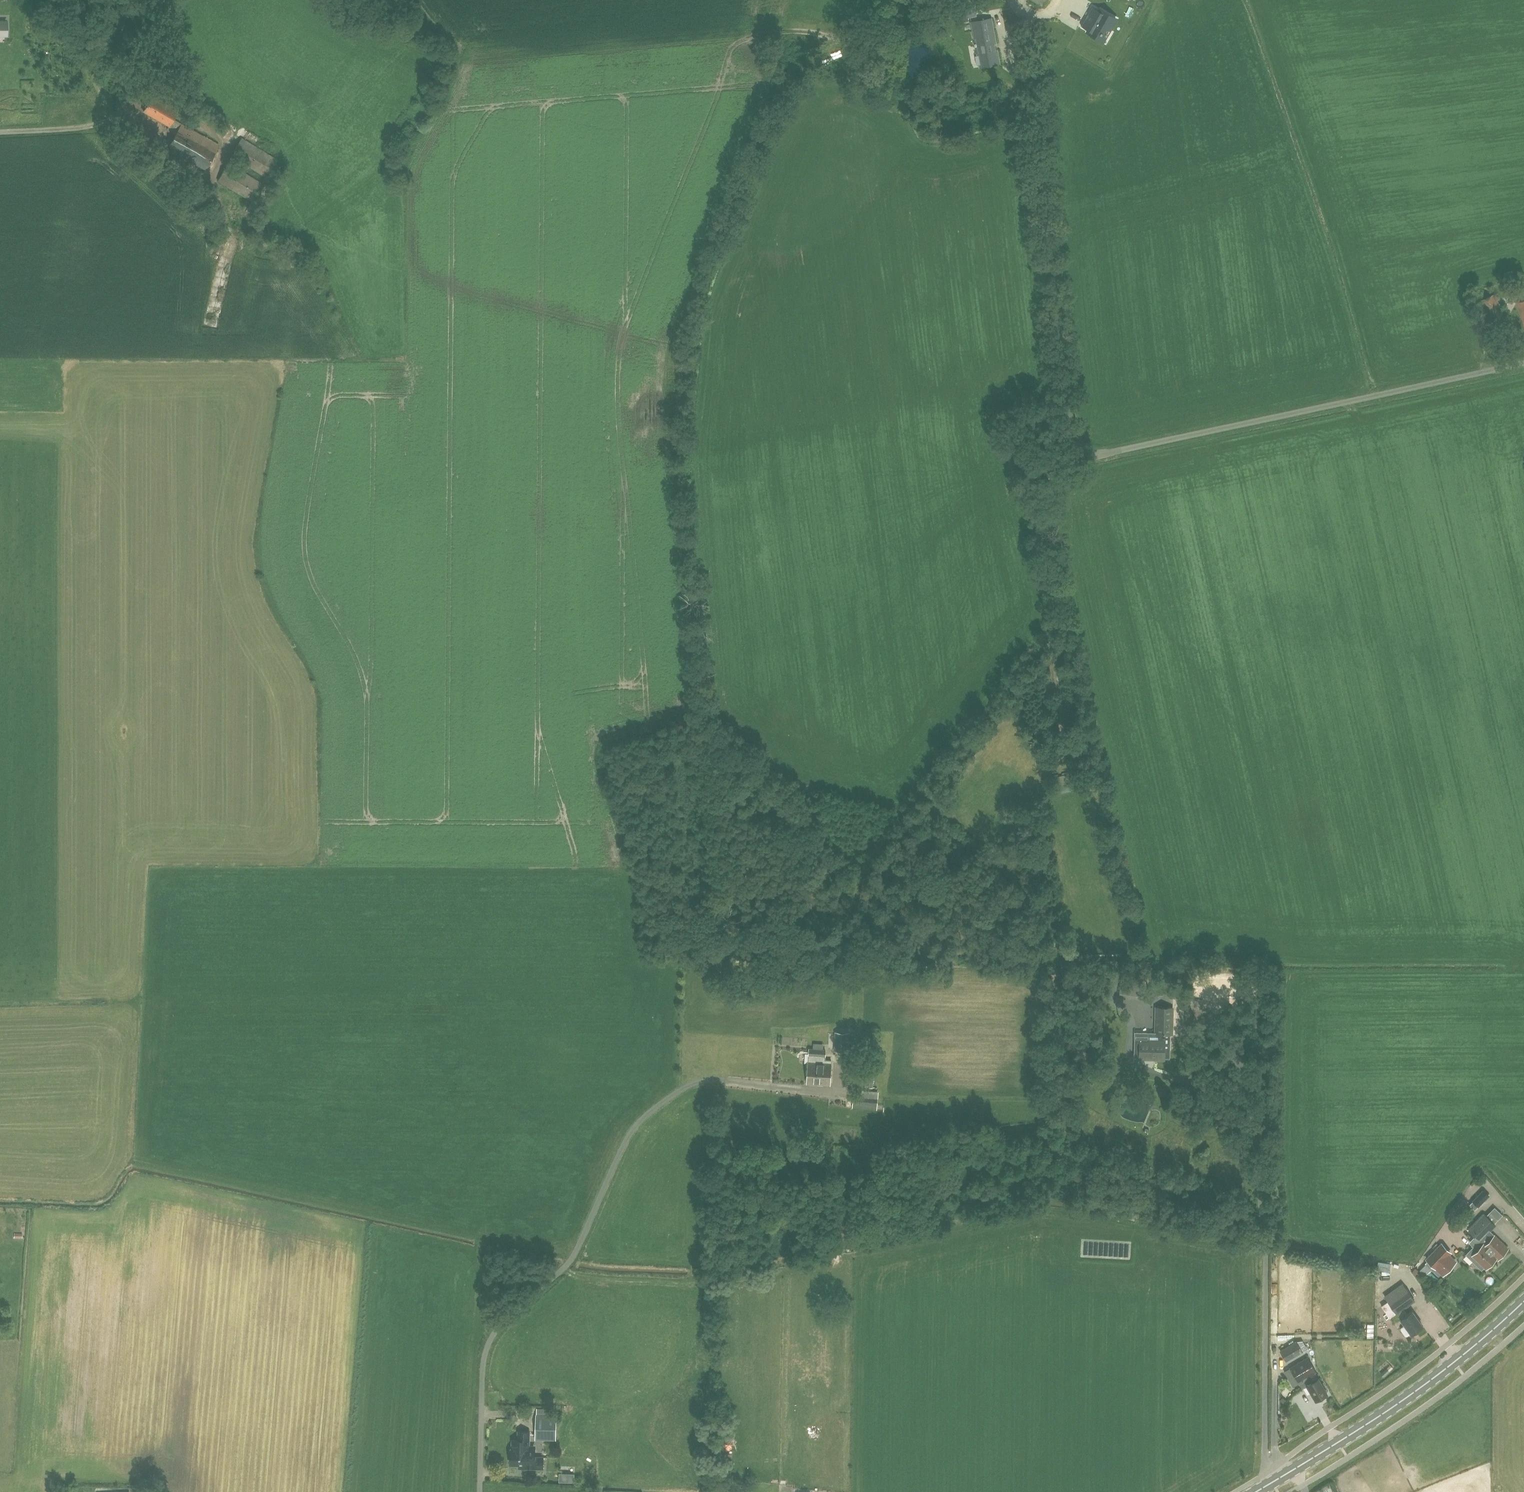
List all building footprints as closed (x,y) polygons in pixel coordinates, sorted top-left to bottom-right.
[(183,0),(169,0),(167,2),(173,9),(183,0)] [(1086,18),(1081,26),(1089,30),(1088,31),(1098,37),(1105,26),(1110,29),(1116,19),(1100,10),(1100,11),(1093,6),(1088,14),(1090,16),(1088,19),(1086,18)] [(971,23),(977,55),(982,54),(984,64),(1000,61),(998,49),(995,50),(994,44),(997,43),(992,19),(986,20),(971,23)] [(203,172),(218,145),(173,118),(178,110),(153,95),(144,111),(168,125),(167,128),(175,134),(166,150),(203,172)] [(265,176),(276,158),(241,138),(231,155),(265,176)] [(252,201),(262,183),(228,163),(218,180),(252,201)] [(221,243),(224,233),(217,231),(214,240),(221,243)] [(1488,322),(1505,314),(1500,303),(1499,304),(1494,294),(1478,301),(1488,322)] [(1205,979),(1205,999),(1245,999),(1245,979),(1205,979)] [(1170,1058),(1171,1033),(1172,1033),(1173,1007),(1156,1006),(1155,1032),(1135,1032),(1134,1057),(1164,1058),(1170,1058)] [(835,1031),(835,1049),(842,1050),(842,1057),(848,1057),(850,1032),(835,1031)] [(810,1048),(807,1082),(830,1083),(832,1060),(825,1059),(825,1055),(826,1049),(810,1048)] [(875,1070),(857,1069),(856,1079),(874,1080),(875,1070)] [(854,1095),(854,1098),(853,1106),(877,1108),(878,1097),(862,1095),(854,1095)] [(1134,1186),(1131,1203),(1140,1205),(1142,1190),(1139,1189),(1139,1187),(1134,1186)] [(1479,1207),(1484,1201),(1485,1202),(1491,1195),(1489,1194),(1488,1194),(1484,1189),(1472,1201),(1479,1207)] [(1486,1216),(1494,1223),(1498,1219),(1490,1211),(1486,1216)] [(1495,1225),(1484,1214),(1470,1229),(1480,1240),(1469,1251),(1476,1258),(1475,1259),(1475,1261),(1480,1267),(1483,1267),(1484,1265),(1486,1267),(1497,1256),(1498,1257),(1508,1248),(1495,1235),(1491,1239),(1486,1234),(1495,1225)] [(1441,1244),(1427,1258),(1428,1260),(1442,1273),(1443,1274),(1449,1268),(1455,1261),(1448,1254),(1450,1252),(1441,1244)] [(1393,1306),(1397,1312),(1398,1312),(1402,1318),(1401,1318),(1405,1324),(1401,1327),(1401,1329),(1405,1335),(1407,1335),(1411,1332),(1411,1333),(1423,1325),(1412,1310),(1408,1314),(1404,1308),(1415,1300),(1403,1283),(1385,1295),(1389,1300),(1381,1305),(1386,1311),(1393,1306)] [(1286,1361),(1303,1352),(1297,1340),(1280,1350),(1286,1361)] [(1291,1366),(1290,1367),(1297,1381),(1303,1378),(1316,1399),(1327,1393),(1319,1377),(1318,1378),(1314,1371),(1316,1370),(1308,1356),(1291,1366)] [(535,1439),(556,1440),(557,1421),(557,1414),(556,1414),(536,1413),(536,1421),(535,1439)] [(518,1463),(519,1468),(543,1468),(543,1456),(535,1456),(535,1445),(530,1444),(530,1440),(529,1440),(529,1431),(519,1431),(518,1440),(512,1439),(512,1449),(511,1449),(511,1463),(518,1463)]
